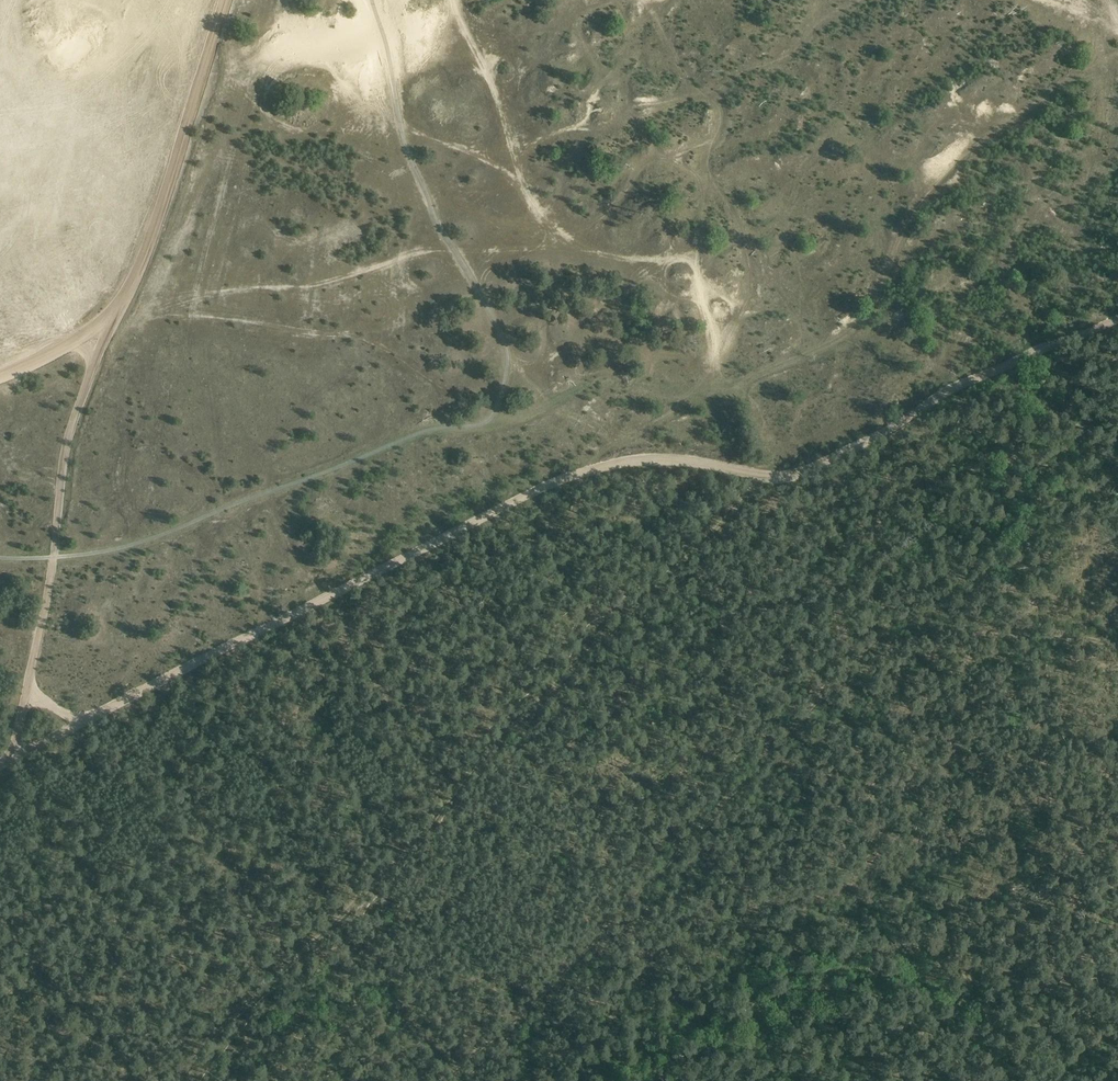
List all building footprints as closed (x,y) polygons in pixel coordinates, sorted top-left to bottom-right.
[(724,324),(727,313),(718,311),(715,322),(724,324)]
